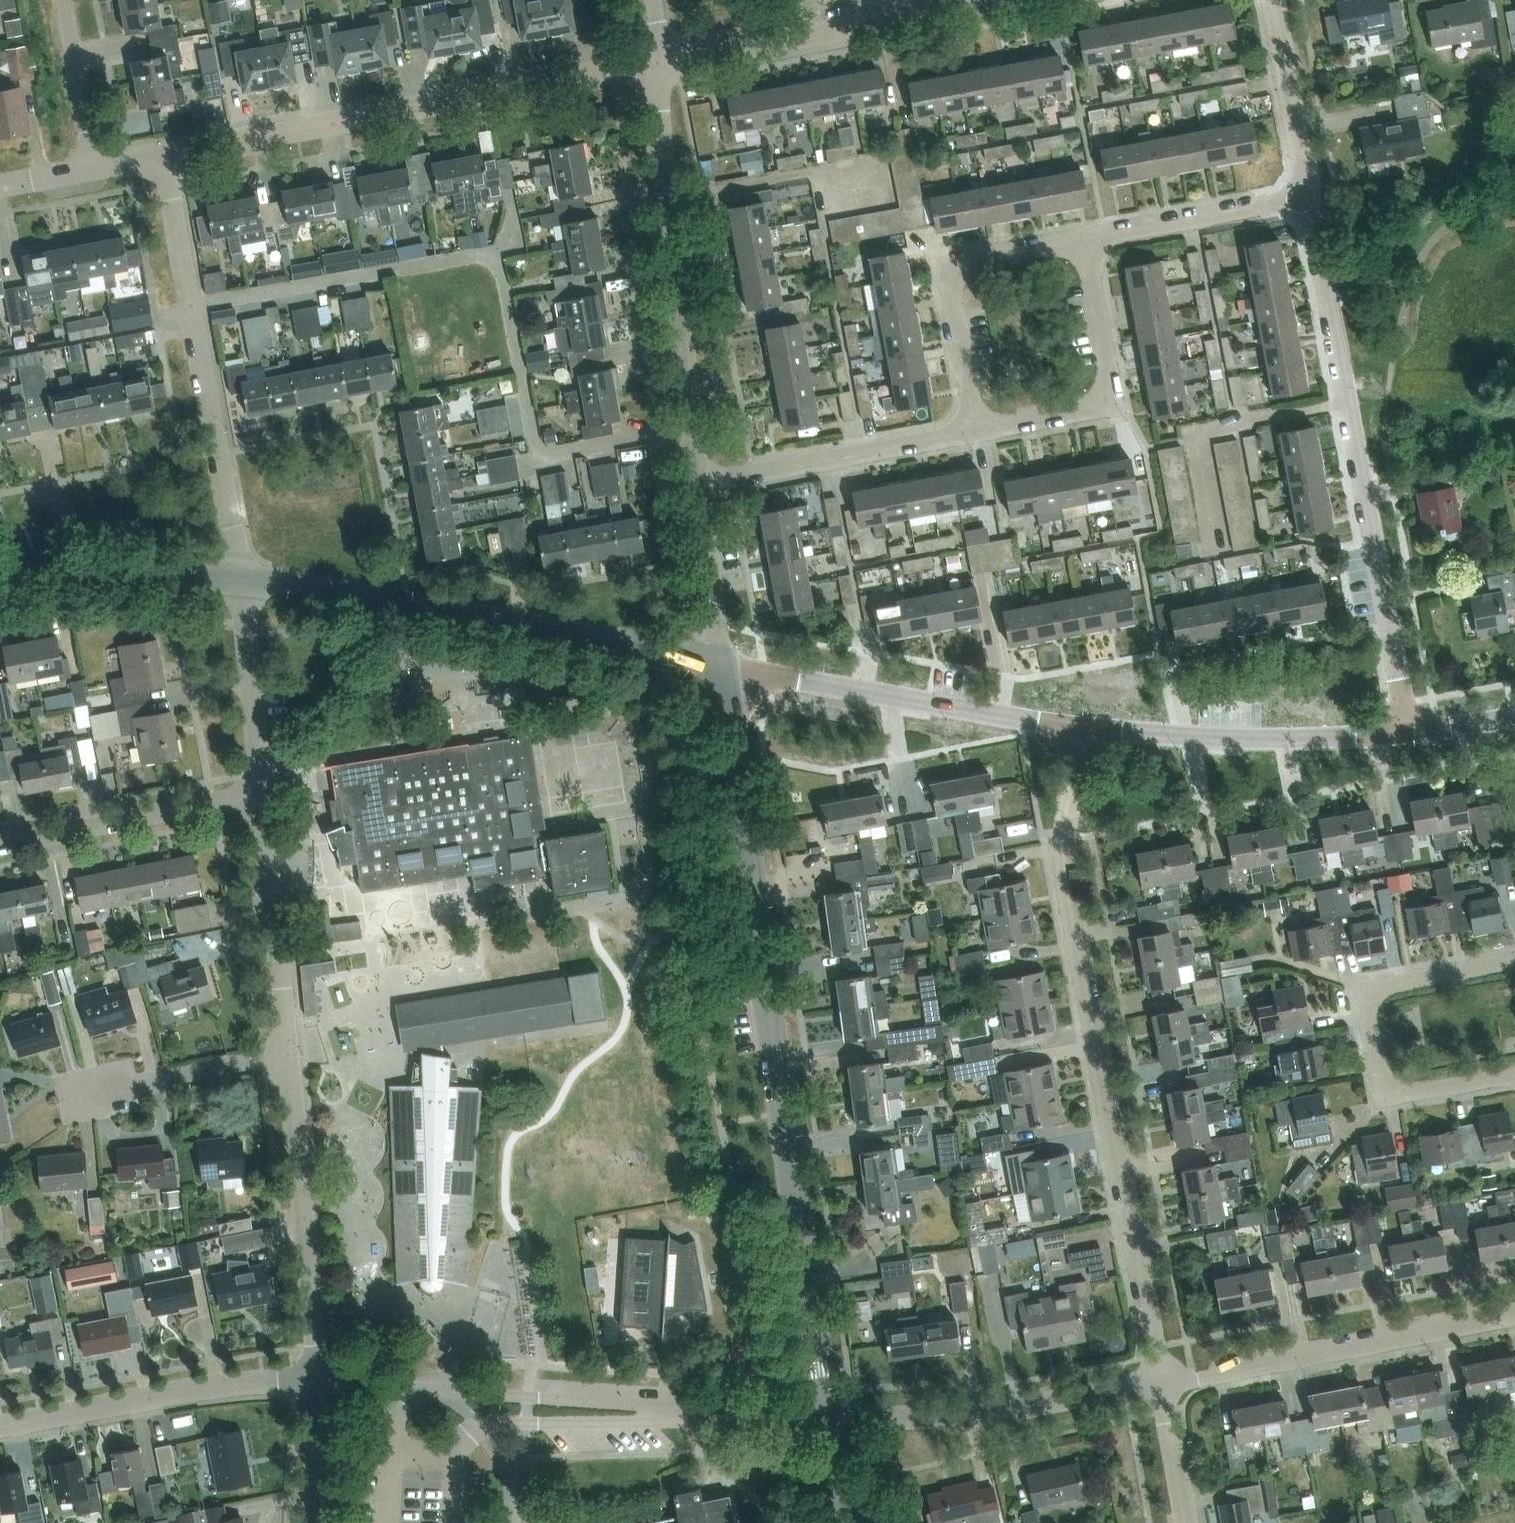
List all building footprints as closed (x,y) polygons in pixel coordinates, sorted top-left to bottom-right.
[(157,3),(157,0),(120,0),(122,10),(157,3)] [(227,0),(223,0),(208,3),(212,25),(230,21),(227,0)] [(455,51),(446,0),(445,0),(404,8),(411,47),(427,44),(429,56),(455,51)] [(455,51),(482,46),(478,24),(493,21),(489,0),(446,0),(455,51)] [(542,0),(502,0),(506,19),(518,17),(522,38),(548,33),(542,0)] [(548,33),(575,29),(571,7),(586,4),(585,0),(542,0),(548,33)] [(1324,16),(1330,44),(1346,40),(1345,35),(1345,34),(1367,30),(1370,46),(1381,44),(1393,41),(1407,39),(1400,0),(1387,3),(1387,0),(1351,0),(1338,3),(1338,2),(1337,2),(1339,13),(1324,16)] [(1452,7),(1427,12),(1433,45),(1471,37),(1473,48),(1496,43),(1491,15),(1479,18),(1475,0),(1452,4),(1452,7)] [(1229,2),(1203,7),(1210,41),(1235,36),(1229,2)] [(157,3),(122,10),(126,33),(148,29),(151,43),(178,38),(175,23),(161,26),(157,3)] [(1197,43),(1210,41),(1203,7),(1179,11),(1186,53),(1198,51),(1197,43)] [(372,26),(355,29),(362,68),(389,64),(385,42),(397,40),(391,10),(370,14),(372,26)] [(1505,12),(1512,44),(1514,42),(1514,10),(1505,12)] [(1179,11),(1154,16),(1160,50),(1174,47),(1175,55),(1186,53),(1179,11)] [(1160,50),(1154,16),(1129,21),(1135,55),(1137,65),(1147,63),(1145,53),(1160,50)] [(23,35),(20,18),(4,20),(7,38),(23,35)] [(311,25),(318,64),(334,62),(336,73),(362,68),(355,29),(338,32),(336,20),(311,25)] [(1110,59),(1135,55),(1129,21),(1104,25),(1110,59)] [(1110,59),(1104,25),(1079,30),(1086,64),(1110,59)] [(277,26),(259,30),(262,47),(270,86),(296,81),(292,59),(308,56),(302,27),(278,31),(277,26)] [(132,62),(136,85),(171,78),(183,76),(180,64),(183,63),(178,38),(151,43),(153,57),(132,62)] [(270,86),(262,47),(245,50),(243,38),(219,43),(225,72),(239,69),(243,91),(270,86)] [(32,45),(6,49),(11,80),(33,76),(30,61),(35,60),(32,45)] [(1040,93),(1055,90),(1056,101),(1067,99),(1065,89),(1059,54),(1033,59),(1040,93)] [(1015,98),(1040,93),(1033,59),(1009,64),(1015,98)] [(1222,67),(1225,79),(1246,75),(1243,63),(1222,67)] [(1009,64),(984,68),(990,102),(1015,98),(1009,64)] [(1420,80),(1417,64),(1402,67),(1405,83),(1420,80)] [(1225,79),(1222,67),(1201,71),(1204,83),(1225,79)] [(878,68),(852,73),(859,107),(873,104),(875,112),(886,110),(878,68)] [(984,68),(959,73),(965,107),(990,102),(984,68)] [(202,73),(207,100),(223,97),(218,70),(202,73)] [(846,109),(859,107),(852,73),(828,77),(834,111),(836,122),(848,120),(846,109)] [(959,73),(934,77),(941,111),(965,107),(959,73)] [(1166,78),(1168,89),(1183,87),(1180,76),(1166,78)] [(828,77),(803,82),(809,116),(822,114),(823,121),(835,119),(833,111),(834,111),(828,77)] [(941,111),(934,77),(909,82),(916,116),(941,111)] [(171,78),(136,85),(140,108),(174,101),(175,105),(186,103),(183,88),(173,89),(171,78)] [(1153,92),(1168,89),(1166,78),(1151,81),(1153,92)] [(1249,93),(1247,81),(1218,87),(1220,98),(1249,93)] [(796,118),(809,116),(803,82),(778,87),(784,121),(785,120),(787,129),(798,127),(796,118)] [(1116,88),(1119,99),(1133,96),(1131,85),(1116,88)] [(760,125),(784,121),(778,87),(753,91),(760,125)] [(27,131),(20,88),(0,92),(0,136),(27,131)] [(1119,99),(1116,88),(1102,90),(1104,102),(1119,99)] [(1208,89),(1194,91),(1196,102),(1210,100),(1208,89)] [(735,130),(760,125),(753,91),(728,96),(731,112),(719,114),(725,142),(737,139),(735,130)] [(1181,105),(1196,102),(1194,91),(1179,94),(1181,105)] [(1426,96),(1425,91),(1394,96),(1399,122),(1362,128),(1367,162),(1422,153),(1419,137),(1433,134),(1426,96)] [(1159,97),(1145,100),(1147,112),(1161,109),(1159,97)] [(1132,114),(1147,112),(1145,100),(1130,103),(1132,114)] [(1091,122),(1107,120),(1105,108),(1089,111),(1091,122)] [(1062,128),(1077,125),(1075,115),(1060,118),(1062,128)] [(1020,124),(1022,135),(1037,132),(1035,121),(1020,124)] [(1252,121),(1226,126),(1233,159),(1258,155),(1252,121)] [(1022,135),(1020,124),(1005,127),(1007,138),(1022,135)] [(851,126),(838,129),(841,146),(840,146),(842,157),(857,154),(855,143),(851,126)] [(1208,164),(1233,159),(1226,126),(1202,130),(1208,164)] [(903,157),(915,155),(910,127),(898,129),(903,157)] [(898,129),(886,131),(892,159),(903,157),(898,129)] [(1152,139),(1151,140),(1149,130),(1138,132),(1140,142),(1127,144),(1134,178),(1158,173),(1152,139)] [(1183,169),(1208,164),(1202,130),(1177,135),(1183,169)] [(971,134),(973,145),(987,142),(985,131),(971,134)] [(973,145),(971,134),(956,137),(958,148),(973,145)] [(1063,135),(1049,137),(1050,148),(1065,145),(1063,135)] [(1158,173),(1183,169),(1177,135),(1152,139),(1158,173)] [(1036,151),(1050,148),(1049,137),(1034,140),(1036,151)] [(542,176),(589,168),(584,142),(550,148),(553,162),(533,166),(535,177),(542,176)] [(1014,144),(999,146),(1001,157),(1016,154),(1014,144)] [(1134,178),(1127,144),(1102,149),(1108,183),(1134,178)] [(842,157),(840,146),(826,149),(828,160),(842,157)] [(986,159),(1001,157),(999,146),(984,149),(986,159)] [(760,150),(745,153),(748,170),(763,167),(760,150)] [(457,157),(463,191),(467,209),(466,210),(467,216),(479,214),(477,202),(503,197),(502,189),(496,160),(484,162),(482,152),(457,157)] [(790,155),(792,166),(807,164),(805,153),(790,155)] [(964,153),(949,156),(951,166),(966,163),(964,153)] [(792,166),(790,155),(776,158),(778,169),(792,166)] [(894,171),(917,167),(915,155),(903,157),(892,159),(894,171)] [(936,169),(951,166),(949,156),(934,158),(936,169)] [(439,201),(438,196),(452,193),(456,211),(466,210),(467,209),(463,191),(457,157),(431,162),(433,172),(422,174),(427,203),(439,201)] [(507,157),(496,160),(502,189),(513,187),(507,157)] [(392,224),(403,222),(399,202),(413,200),(414,206),(427,203),(422,174),(409,176),(407,166),(382,171),(388,204),(392,223),(392,224)] [(917,167),(894,171),(896,183),(920,179),(917,167)] [(589,168),(542,176),(544,187),(556,184),(559,199),(553,200),(556,213),(585,207),(583,195),(593,193),(589,168)] [(1081,170),(1056,174),(1062,208),(1087,204),(1081,170)] [(346,187),(352,217),(363,215),(362,209),(378,206),(382,225),(392,223),(388,204),(382,171),(356,176),(358,185),(346,187)] [(1056,174),(1031,179),(1037,213),(1062,208),(1056,174)] [(920,179),(896,183),(898,195),(922,191),(920,179)] [(1031,179),(1006,183),(1012,217),(1037,213),(1031,179)] [(332,181),(308,185),(314,219),(317,234),(327,232),(324,217),(339,214),(340,219),(352,217),(346,187),(345,181),(333,184),(332,181)] [(987,221),(1012,217),(1006,183),(981,188),(987,221)] [(305,221),(314,219),(308,185),(281,190),(283,200),(272,202),(278,231),(280,244),(292,241),(292,238),(296,238),(301,225),(306,224),(305,221)] [(962,226),(987,221),(981,188),(956,192),(962,226)] [(746,205),(731,208),(735,234),(770,227),(765,202),(774,201),(772,189),(744,194),(746,205)] [(232,199),(241,245),(267,240),(266,234),(278,231),(272,202),(259,204),(257,195),(256,190),(241,193),(242,198),(232,199)] [(922,191),(898,195),(900,207),(912,205),(924,202),(922,191)] [(937,230),(962,226),(956,192),(931,197),(937,230)] [(208,204),(208,203),(207,204),(209,214),(197,216),(203,246),(214,243),(213,238),(227,235),(231,254),(243,252),(241,245),(232,199),(208,204)] [(924,202),(912,205),(916,228),(928,226),(924,202)] [(912,205),(900,207),(905,230),(916,228),(912,205)] [(552,243),(553,251),(602,242),(598,217),(588,219),(585,207),(556,213),(540,216),(542,227),(564,223),(567,238),(562,239),(562,241),(552,243)] [(905,230),(900,207),(888,209),(893,233),(905,230)] [(877,211),(881,235),(893,233),(888,209),(877,211)] [(869,237),(881,235),(877,211),(865,213),(869,237)] [(466,221),(465,212),(454,213),(456,223),(466,221)] [(869,237),(865,213),(853,215),(857,239),(869,237)] [(846,241),(857,239),(853,215),(841,218),(846,241)] [(846,241),(841,218),(829,220),(834,243),(846,241)] [(809,228),(812,243),(823,241),(820,226),(809,228)] [(770,227),(735,234),(740,258),(774,252),(770,230),(770,227)] [(489,245),(486,230),(470,232),(472,248),(489,245)] [(114,272),(129,269),(123,236),(97,241),(103,274),(104,274),(106,289),(117,287),(114,272)] [(1248,258),(1251,271),(1284,265),(1280,240),(1238,247),(1241,260),(1248,258)] [(103,274),(97,241),(73,245),(81,288),(91,286),(89,277),(103,274)] [(411,244),(414,258),(427,256),(424,241),(411,244)] [(812,243),(815,258),(826,256),(823,241),(812,243)] [(602,242),(568,248),(553,251),(555,262),(570,259),(573,274),(555,277),(557,289),(586,284),(584,272),(607,268),(602,242)] [(81,288),(73,245),(47,250),(56,298),(56,300),(67,298),(66,291),(81,288)] [(398,261),(395,248),(370,252),(370,254),(361,256),(363,267),(398,261)] [(1205,250),(1211,277),(1222,275),(1216,248),(1205,250)] [(16,287),(17,293),(16,294),(21,324),(35,321),(31,303),(56,298),(47,250),(22,255),(28,285),(16,287)] [(872,266),(875,283),(910,276),(905,251),(871,258),(872,266)] [(1200,251),(1188,253),(1193,280),(1205,278),(1200,251)] [(774,252),(740,258),(744,283),(779,276),(776,258),(774,252)] [(340,253),(322,256),(325,274),(343,271),(340,253)] [(1126,267),(1131,293),(1166,286),(1161,261),(1126,267)] [(294,280),(309,277),(306,262),(291,265),(294,280)] [(1251,271),(1255,296),(1289,289),(1284,265),(1251,271)] [(840,290),(850,288),(847,273),(837,275),(840,290)] [(287,280),(286,274),(258,279),(260,285),(287,280)] [(779,276),(744,283),(749,308),(779,302),(782,314),(810,309),(808,297),(783,301),(781,286),(779,276)] [(875,283),(880,307),(914,301),(910,276),(875,283)] [(558,328),(566,327),(602,319),(597,293),(588,295),(586,284),(557,289),(547,291),(549,302),(555,301),(559,325),(554,326),(555,327),(558,326),(558,328)] [(1166,286),(1131,293),(1136,318),(1170,311),(1166,286)] [(1215,302),(1226,300),(1223,286),(1213,288),(1215,302)] [(853,303),(850,288),(840,290),(843,304),(853,303)] [(1196,291),(1199,305),(1209,303),(1207,289),(1196,291)] [(1289,289),(1255,296),(1243,298),(1245,308),(1257,306),(1260,320),(1294,314),(1289,289)] [(11,326),(21,324),(16,294),(5,296),(11,326)] [(355,299),(360,328),(373,326),(367,296),(355,299)] [(360,328),(355,299),(343,301),(349,330),(360,328)] [(121,305),(110,307),(114,331),(125,329),(153,324),(149,300),(138,302),(121,305)] [(1226,300),(1215,302),(1218,316),(1229,315),(1226,300)] [(880,307),(885,332),(919,326),(914,301),(880,307)] [(1212,318),(1209,303),(1199,305),(1202,320),(1212,318)] [(267,308),(268,316),(269,323),(281,321),(278,306),(267,308)] [(305,309),(310,338),(324,335),(318,306),(305,309)] [(211,312),(213,326),(226,324),(224,309),(211,312)] [(310,338),(305,309),(293,311),(298,340),(310,338)] [(784,326),(767,329),(772,354),(806,348),(804,339),(801,323),(812,321),(810,309),(782,314),(784,326)] [(1170,311),(1136,318),(1141,343),(1175,336),(1170,311)] [(1294,314),(1260,320),(1265,344),(1265,345),(1299,339),(1294,314)] [(86,319),(89,336),(109,332),(106,316),(86,319)] [(256,318),(262,347),(274,345),(268,316),(256,318)] [(262,347),(256,318),(244,321),(252,363),(264,360),(262,347)] [(69,340),(89,336),(86,319),(66,323),(69,340)] [(568,352),(571,364),(599,358),(597,346),(607,344),(602,319),(566,327),(558,328),(561,345),(568,350),(568,351),(565,352),(565,353),(568,352)] [(847,324),(849,338),(859,337),(857,322),(847,324)] [(924,350),(919,326),(885,332),(889,357),(924,350)] [(115,337),(117,349),(146,343),(144,331),(115,337)] [(1145,367),(1180,361),(1175,336),(1141,343),(1145,367)] [(1222,338),(1224,352),(1235,350),(1232,336),(1222,338)] [(862,351),(859,337),(849,338),(852,353),(862,351)] [(1206,341),(1209,355),(1219,353),(1217,339),(1206,341)] [(1299,339),(1265,345),(1265,344),(1256,346),(1258,355),(1267,354),(1270,370),(1303,363),(1299,339)] [(80,343),(68,346),(71,361),(83,359),(80,343)] [(157,343),(144,345),(146,357),(159,355),(157,343)] [(88,362),(98,359),(95,346),(85,348),(88,362)] [(806,348),(772,354),(777,379),(811,373),(810,367),(806,348)] [(832,352),(835,367),(846,365),(843,350),(832,352)] [(928,375),(924,350),(889,357),(891,367),(894,381),(928,375)] [(1235,350),(1224,352),(1227,367),(1238,365),(1235,350)] [(397,385),(391,353),(367,358),(373,390),(397,385)] [(540,353),(526,356),(529,371),(542,369),(540,353)] [(1219,353),(1209,355),(1211,370),(1222,368),(1219,353)] [(314,358),(316,367),(323,400),(348,395),(342,363),(324,366),(322,356),(314,358)] [(565,390),(568,403),(615,394),(614,384),(620,383),(617,367),(607,369),(604,357),(599,358),(571,364),(573,374),(578,373),(581,387),(565,390)] [(10,369),(8,358),(0,359),(0,371),(10,369)] [(298,404),(293,372),(290,358),(280,360),(282,374),(268,377),(273,409),(298,404)] [(342,363),(348,395),(373,390),(367,358),(342,363)] [(98,359),(88,362),(91,375),(101,372),(98,359)] [(38,405),(50,403),(55,428),(80,423),(74,390),(71,374),(60,376),(63,392),(49,395),(42,361),(30,364),(38,405)] [(1150,392),(1184,386),(1180,361),(1145,367),(1150,392)] [(228,366),(232,394),(244,392),(247,414),(248,414),(250,417),(262,415),(262,411),(273,409),(268,377),(248,380),(245,363),(228,366)] [(1272,383),(1263,384),(1266,396),(1308,388),(1303,363),(1270,370),(1272,383)] [(38,405),(30,364),(18,366),(22,383),(10,386),(13,401),(0,404),(0,413),(4,437),(31,432),(27,407),(38,405)] [(849,379),(846,365),(835,367),(838,381),(849,379)] [(155,408),(146,366),(135,368),(137,378),(123,380),(129,413),(155,408)] [(323,400),(316,367),(293,372),(298,404),(323,400)] [(104,418),(129,413),(123,380),(121,371),(109,373),(111,383),(98,385),(104,418)] [(856,374),(859,395),(871,393),(870,386),(868,387),(866,372),(856,374)] [(811,373),(777,379),(781,404),(815,397),(815,394),(811,373)] [(933,400),(928,375),(894,381),(899,406),(933,400)] [(1240,375),(1229,377),(1235,405),(1246,402),(1240,375)] [(1218,408),(1229,406),(1224,378),(1212,380),(1218,408)] [(74,390),(80,423),(104,418),(98,385),(74,390)] [(1184,386),(1150,392),(1155,418),(1189,411),(1184,386)] [(843,406),(854,404),(851,390),(840,392),(843,406)] [(875,414),(871,393),(859,395),(863,416),(875,414)] [(581,426),(583,439),(612,433),(610,421),(620,419),(615,394),(568,403),(569,413),(584,410),(586,425),(581,426)] [(815,397),(781,404),(786,429),(820,423),(815,397)] [(477,410),(479,423),(509,418),(507,404),(477,410)] [(856,417),(854,404),(843,406),(846,420),(856,417)] [(432,405),(399,410),(404,436),(437,430),(432,405)] [(511,429),(509,418),(479,423),(482,435),(511,429)] [(1281,432),(1286,457),(1319,451),(1315,426),(1281,432)] [(557,440),(554,428),(543,430),(546,443),(557,440)] [(409,461),(441,455),(449,453),(447,443),(439,444),(437,430),(404,436),(409,461)] [(1249,464),(1260,462),(1255,434),(1244,436),(1249,464)] [(1240,451),(1238,440),(1215,444),(1218,456),(1240,451)] [(1160,450),(1162,462),(1185,457),(1183,446),(1160,450)] [(1240,451),(1218,456),(1220,467),(1243,463),(1240,451)] [(1319,451),(1286,457),(1291,482),(1324,476),(1319,451)] [(519,467),(517,454),(487,460),(489,473),(519,467)] [(414,486),(446,480),(462,477),(460,468),(444,471),(441,455),(409,461),(414,486)] [(1164,474),(1187,469),(1185,457),(1162,462),(1164,474)] [(1129,459),(1104,464),(1110,497),(1136,492),(1129,459)] [(615,462),(603,464),(608,494),(620,492),(615,462)] [(1260,462),(1249,464),(1252,479),(1263,477),(1260,462)] [(1243,463),(1220,467),(1222,479),(1245,475),(1243,463)] [(608,494),(603,464),(590,466),(596,496),(608,494)] [(637,476),(634,464),(621,466),(623,479),(637,476)] [(1086,502),(1110,497),(1104,464),(1080,468),(1086,502)] [(521,480),(519,467),(489,473),(491,485),(521,480)] [(979,468),(953,473),(960,508),(985,503),(979,468)] [(1061,506),(1086,502),(1080,468),(1055,473),(1061,506)] [(1187,469),(1164,474),(1166,485),(1189,481),(1187,469)] [(554,473),(560,503),(570,501),(565,471),(554,473)] [(1436,490),(1422,492),(1429,535),(1444,532),(1444,536),(1450,539),(1456,538),(1460,533),(1459,529),(1462,529),(1455,488),(1466,485),(1464,472),(1434,477),(1436,490)] [(560,503),(554,473),(541,476),(547,506),(560,503)] [(953,473),(928,478),(935,513),(960,508),(953,473)] [(1055,473),(1031,477),(1037,511),(1039,522),(1064,517),(1061,506),(1055,473)] [(1224,491),(1247,487),(1245,475),(1222,479),(1224,491)] [(1324,476),(1291,482),(1295,507),(1329,501),(1324,476)] [(464,477),(462,477),(414,486),(419,512),(451,506),(448,491),(466,487),(464,477)] [(1012,515),(1025,513),(1026,520),(1036,518),(1035,511),(1037,511),(1031,477),(1006,482),(1012,515)] [(935,513),(928,478),(903,482),(910,517),(911,525),(936,521),(935,513)] [(1189,481),(1166,485),(1168,497),(1192,493),(1189,481)] [(903,482),(878,487),(885,522),(910,517),(903,482)] [(888,536),(885,522),(878,487),(853,491),(856,508),(845,510),(850,539),(862,536),(860,526),(874,524),(877,538),(888,536)] [(1247,487),(1224,491),(1226,503),(1249,499),(1247,487)] [(1192,493),(1168,497),(1171,509),(1194,505),(1192,493)] [(840,524),(835,496),(823,498),(829,526),(840,524)] [(1259,515),(1270,513),(1267,498),(1257,500),(1259,515)] [(1249,499),(1226,503),(1228,515),(1251,510),(1249,499)] [(610,503),(613,521),(619,554),(644,549),(637,517),(623,519),(620,501),(610,503)] [(1329,501),(1295,507),(1300,532),(1334,526),(1329,501)] [(760,513),(765,538),(799,532),(796,518),(806,516),(804,505),(760,513)] [(1173,521),(1196,516),(1194,505),(1171,509),(1173,521)] [(451,506),(419,512),(423,536),(455,530),(451,506)] [(1231,526),(1253,522),(1251,510),(1228,515),(1231,526)] [(577,528),(563,531),(569,563),(594,558),(586,517),(586,513),(575,515),(577,528)] [(1270,513),(1259,515),(1262,529),(1273,527),(1270,513)] [(594,558),(619,554),(613,521),(600,524),(598,514),(586,517),(594,558)] [(538,535),(544,568),(569,563),(563,531),(560,515),(547,517),(550,533),(538,535)] [(1196,516),(1173,521),(1175,533),(1198,528),(1196,516)] [(523,518),(511,520),(516,548),(528,547),(523,518)] [(503,551),(516,548),(511,520),(498,522),(503,551)] [(1253,522),(1231,526),(1233,538),(1255,534),(1253,522)] [(1131,525),(1116,528),(1118,539),(1133,537),(1131,525)] [(1118,539),(1116,528),(1101,531),(1103,542),(1118,539)] [(1200,540),(1198,528),(1175,533),(1177,544),(1191,542),(1200,540)] [(455,530),(423,536),(428,560),(460,555),(455,530)] [(765,538),(769,563),(803,557),(813,555),(811,546),(802,547),(799,532),(765,538)] [(831,536),(833,551),(844,549),(842,534),(831,536)] [(1067,537),(1069,548),(1083,546),(1081,534),(1067,537)] [(1255,534),(1233,538),(1235,550),(1258,546),(1255,534)] [(955,535),(940,538),(942,549),(956,546),(955,535)] [(1069,548),(1067,537),(1052,540),(1054,551),(1069,548)] [(927,551),(942,549),(940,538),(925,540),(927,551)] [(1013,538),(1002,540),(1007,569),(1018,567),(1013,538)] [(1002,540),(990,543),(996,571),(1007,569),(1002,540)] [(860,542),(851,544),(853,554),(862,553),(860,542)] [(1193,555),(1191,542),(1177,544),(1179,557),(1193,555)] [(1289,545),(1291,556),(1306,553),(1304,542),(1289,545)] [(990,543),(979,545),(985,573),(996,571),(990,543)] [(891,558),(906,555),(905,545),(890,547),(891,558)] [(979,545),(968,547),(974,575),(985,573),(979,545)] [(1276,558),(1291,556),(1289,545),(1274,548),(1276,558)] [(1109,547),(1095,550),(1097,561),(1111,558),(1109,547)] [(844,549),(833,551),(836,566),(847,564),(844,549)] [(1083,563),(1097,561),(1095,550),(1081,553),(1083,563)] [(1255,551),(1240,554),(1242,565),(1257,562),(1255,551)] [(958,554),(946,557),(949,570),(961,567),(958,554)] [(1240,554),(1225,557),(1227,567),(1242,565),(1240,554)] [(1046,559),(1048,570),(1062,567),(1060,556),(1046,559)] [(803,557),(769,563),(774,588),(808,582),(803,557)] [(932,557),(917,559),(919,569),(934,567),(932,557)] [(904,572),(919,569),(917,559),(902,562),(904,572)] [(1048,570),(1046,559),(1031,562),(1033,573),(1048,570)] [(1205,561),(1190,563),(1192,574),(1207,571),(1205,561)] [(1178,577),(1192,574),(1190,563),(1176,566),(1178,577)] [(1514,606),(1514,589),(1512,572),(1493,575),(1496,591),(1472,596),(1474,612),(1478,611),(1482,635),(1511,629),(1507,608),(1514,606)] [(849,574),(838,576),(843,603),(855,601),(849,574)] [(1112,575),(1100,577),(1103,592),(1110,627),(1135,622),(1129,588),(1115,590),(1112,575)] [(962,588),(949,591),(955,625),(980,620),(974,586),(972,577),(960,579),(962,588)] [(1296,586),(1303,621),(1328,616),(1321,581),(1296,586)] [(808,582),(774,588),(779,613),(813,607),(808,582)] [(1270,584),(1279,626),(1303,621),(1296,586),(1281,589),(1280,582),(1270,584)] [(1279,626),(1270,584),(1260,586),(1261,593),(1247,596),(1254,630),(1279,626)] [(949,591),(924,596),(930,629),(955,625),(949,591)] [(1208,593),(1210,603),(1198,605),(1205,640),(1229,635),(1222,601),(1221,601),(1219,591),(1208,593)] [(1085,631),(1110,627),(1103,592),(1079,597),(1085,631)] [(873,594),(861,596),(866,623),(877,621),(880,639),(906,634),(899,600),(874,605),(873,594)] [(924,596),(899,600),(906,634),(930,629),(924,596)] [(1222,601),(1229,635),(1254,630),(1247,596),(1222,601)] [(1060,636),(1085,631),(1079,597),(1054,601),(1060,636)] [(1036,641),(1060,636),(1054,601),(1029,606),(1036,641)] [(1205,640),(1198,605),(1184,608),(1182,601),(1157,606),(1163,637),(1177,634),(1180,645),(1205,640)] [(1036,641),(1029,606),(1004,611),(1011,645),(1036,641)] [(55,636),(29,641),(36,677),(62,672),(63,678),(71,677),(68,657),(59,659),(55,636)] [(165,683),(156,639),(119,647),(125,678),(111,680),(116,707),(150,699),(147,686),(165,683)] [(36,677),(29,641),(4,646),(11,682),(36,677)] [(0,682),(0,717),(1,721),(12,719),(5,681),(0,682)] [(70,683),(75,708),(87,705),(82,681),(70,683)] [(455,689),(456,723),(501,721),(500,692),(478,693),(478,688),(455,689)] [(47,713),(60,711),(57,695),(44,697),(47,713)] [(150,699),(116,707),(121,736),(136,733),(142,762),(179,755),(170,711),(153,714),(150,699)] [(48,788),(41,756),(23,759),(21,747),(18,748),(15,734),(0,737),(0,740),(2,751),(7,779),(20,777),(23,793),(48,788)] [(336,798),(329,799),(334,828),(334,831),(335,831),(337,846),(337,847),(341,872),(342,872),(341,864),(347,863),(357,861),(362,892),(472,874),(475,889),(539,879),(539,877),(551,875),(555,895),(612,886),(603,828),(546,837),(545,831),(546,831),(531,734),(469,744),(468,743),(330,765),(336,798)] [(40,749),(41,756),(48,788),(71,783),(68,767),(80,765),(75,737),(58,740),(59,745),(40,749)] [(989,773),(960,778),(970,832),(983,829),(979,809),(994,806),(993,803),(995,803),(989,773)] [(970,832),(960,778),(931,784),(936,813),(937,813),(938,817),(955,814),(959,834),(970,832)] [(1464,791),(1438,796),(1447,848),(1458,846),(1456,834),(1458,834),(1458,830),(1469,828),(1469,823),(1476,822),(1481,848),(1496,845),(1489,807),(1468,811),(1464,791)] [(863,859),(866,873),(877,872),(869,830),(885,827),(884,823),(885,823),(880,793),(852,798),(858,832),(863,859)] [(1437,850),(1447,848),(1438,796),(1412,801),(1418,833),(1433,830),(1437,850)] [(830,837),(858,832),(852,798),(822,804),(828,833),(829,833),(830,837)] [(1373,808),(1346,814),(1355,864),(1366,862),(1362,843),(1379,840),(1373,808)] [(1355,864),(1346,814),(1320,819),(1326,851),(1341,848),(1345,866),(1355,864)] [(912,820),(917,849),(932,846),(926,817),(912,820)] [(902,852),(917,849),(912,820),(896,823),(902,852)] [(1281,826),(1254,831),(1264,882),(1275,879),(1271,860),(1287,857),(1281,826)] [(1409,830),(1397,832),(1402,859),(1414,857),(1409,830)] [(1264,882),(1254,831),(1229,836),(1235,867),(1251,864),(1255,883),(1264,882)] [(971,841),(970,832),(959,834),(963,857),(974,855),(971,841)] [(1384,835),(1389,861),(1402,859),(1397,832),(1384,835)] [(975,856),(1004,851),(1001,836),(972,841),(975,856)] [(1190,843),(1163,848),(1173,899),(1183,897),(1179,878),(1196,875),(1190,843)] [(1317,847),(1305,849),(1310,876),(1323,874),(1317,847)] [(1173,899),(1163,848),(1139,853),(1145,884),(1159,882),(1163,901),(1173,899)] [(938,862),(936,849),(919,852),(922,865),(938,862)] [(1310,876),(1305,849),(1293,851),(1298,879),(1310,876)] [(163,860),(169,893),(200,887),(193,854),(163,860)] [(1514,879),(1510,855),(1493,858),(1498,882),(1514,879)] [(866,873),(863,859),(835,863),(837,878),(863,874),(866,873)] [(163,860),(135,865),(142,899),(169,893),(163,860)] [(925,881),(953,877),(951,862),(922,867),(925,881)] [(1227,864),(1215,866),(1219,893),(1232,891),(1227,864)] [(135,865),(105,871),(111,905),(142,899),(135,865)] [(1434,868),(1438,894),(1428,895),(1430,904),(1407,909),(1413,936),(1448,930),(1449,932),(1462,930),(1455,891),(1450,865),(1434,868)] [(1207,895),(1219,893),(1215,866),(1202,868),(1207,895)] [(825,894),(829,923),(862,919),(862,918),(861,910),(866,909),(870,906),(868,890),(894,886),(892,870),(877,872),(866,873),(863,874),(865,888),(825,894)] [(105,871),(76,877),(83,911),(111,905),(105,871)] [(983,917),(1031,908),(1026,881),(1003,886),(1000,872),(968,878),(971,893),(979,891),(983,917)] [(1412,889),(1409,872),(1387,876),(1389,888),(1390,893),(1412,889)] [(17,889),(22,913),(22,914),(29,947),(42,944),(38,923),(35,924),(33,912),(50,909),(45,883),(17,889)] [(1356,956),(1385,951),(1378,914),(1376,914),(1375,906),(1352,911),(1346,884),(1331,887),(1336,914),(1344,953),(1355,951),(1356,956)] [(1455,891),(1462,930),(1473,927),(1474,933),(1503,928),(1496,891),(1485,893),(1484,885),(1455,891)] [(1344,953),(1336,914),(1331,887),(1316,890),(1321,917),(1310,920),(1312,927),(1290,932),(1295,960),(1331,952),(1332,956),(1344,953)] [(1389,888),(1377,890),(1379,902),(1391,899),(1390,893),(1389,888)] [(17,889),(0,892),(0,931),(10,929),(7,916),(22,914),(22,913),(17,889)] [(1283,912),(1280,898),(1262,902),(1265,916),(1283,912)] [(174,908),(178,932),(211,926),(207,902),(174,908)] [(1141,922),(1176,916),(1174,906),(1159,908),(1158,903),(1138,907),(1141,922)] [(317,906),(322,942),(361,937),(359,920),(331,924),(328,904),(317,906)] [(1031,908),(983,917),(989,946),(1036,937),(1031,908)] [(1183,928),(1209,922),(1207,910),(1181,915),(1183,928)] [(927,913),(903,914),(905,942),(929,940),(927,913)] [(876,930),(874,916),(862,918),(862,919),(829,923),(833,952),(862,948),(862,947),(866,946),(864,931),(876,930)] [(164,936),(162,927),(149,929),(151,939),(164,936)] [(2,951),(16,948),(11,928),(10,929),(0,931),(0,939),(2,951)] [(86,928),(75,930),(80,956),(91,954),(86,928)] [(1140,937),(1145,963),(1195,954),(1193,943),(1181,945),(1178,929),(1140,937)] [(906,971),(902,941),(873,945),(877,975),(906,971)] [(142,984),(135,962),(130,946),(105,954),(110,970),(119,967),(126,989),(126,988),(127,989),(142,984)] [(954,955),(957,970),(985,965),(982,950),(954,955)] [(1195,954),(1145,963),(1150,989),(1181,983),(1178,967),(1197,964),(1195,954)] [(172,959),(148,967),(147,967),(155,992),(166,989),(173,1010),(212,999),(202,964),(176,974),(172,959)] [(300,965),(305,1015),(317,1013),(313,975),(336,971),(334,960),(300,965)] [(61,982),(74,978),(70,965),(57,969),(61,982)] [(987,980),(985,965),(957,970),(959,985),(987,980)] [(482,1088),(482,1087),(448,1084),(450,1058),(451,1057),(443,1055),(441,1043),(575,1020),(575,1023),(607,1018),(599,969),(568,975),(568,977),(398,1005),(404,1041),(422,1038),(424,1052),(421,1051),(424,1084),(389,1085),(389,1086),(392,1086),(399,1282),(396,1283),(397,1284),(421,1279),(421,1281),(422,1283),(423,1285),(425,1286),(426,1288),(428,1289),(430,1289),(432,1290),(434,1290),(436,1289),(437,1288),(439,1287),(440,1286),(442,1285),(443,1283),(443,1281),(444,1279),(467,1285),(468,1284),(465,1283),(479,1088),(482,1088)] [(45,991),(57,987),(52,970),(40,973),(45,991)] [(1000,1009),(1047,1000),(1042,970),(995,979),(1000,1009)] [(1241,974),(1223,977),(1225,990),(1244,986),(1241,974)] [(940,1018),(936,975),(922,977),(926,1019),(940,1018)] [(837,980),(841,1009),(874,1005),(886,1003),(884,990),(872,992),(870,977),(867,977),(867,976),(837,980)] [(1193,981),(1195,993),(1222,988),(1219,976),(1193,981)] [(1265,1044),(1276,1042),(1315,1034),(1313,1021),(1308,1022),(1302,986),(1274,991),(1277,1004),(1258,1008),(1265,1044)] [(126,989),(108,994),(106,987),(79,994),(81,1001),(89,1029),(91,1034),(124,1025),(136,1021),(127,989),(126,988),(126,989)] [(1222,988),(1195,993),(1197,1005),(1224,1000),(1222,988)] [(1047,1000),(1000,1009),(1003,1024),(991,1026),(993,1038),(1004,1036),(1005,1037),(1053,1028),(1047,1000)] [(886,1003),(874,1005),(841,1009),(845,1038),(875,1035),(875,1033),(878,1033),(876,1018),(888,1017),(886,1003)] [(1158,1041),(1210,1032),(1208,1022),(1189,1025),(1186,1009),(1154,1015),(1158,1041)] [(60,1043),(51,1012),(11,1023),(19,1055),(60,1043)] [(944,1041),(942,1023),(885,1031),(887,1048),(916,1044),(944,1041)] [(1210,1032),(1158,1041),(1163,1067),(1195,1061),(1193,1044),(1211,1041),(1210,1032)] [(1317,1046),(1315,1034),(1276,1042),(1280,1065),(1276,1066),(1276,1065),(1275,1065),(1278,1082),(1291,1079),(1291,1080),(1328,1073),(1323,1045),(1317,1046)] [(962,1047),(965,1062),(993,1057),(990,1042),(962,1047)] [(916,1044),(887,1048),(889,1062),(918,1058),(916,1044)] [(1255,1058),(1253,1047),(1236,1050),(1238,1061),(1255,1058)] [(1210,1071),(1236,1065),(1234,1053),(1207,1058),(1210,1071)] [(993,1057),(965,1062),(947,1065),(950,1081),(996,1072),(993,1057)] [(878,1062),(849,1066),(853,1096),(886,1092),(886,1091),(898,1089),(905,1088),(904,1075),(884,1078),(882,1063),(878,1064),(878,1062)] [(1004,1074),(1009,1101),(1056,1092),(1051,1065),(1004,1074)] [(1236,1065),(1210,1071),(1212,1083),(1239,1078),(1236,1065)] [(1168,1093),(1173,1119),(1223,1110),(1221,1099),(1203,1102),(1200,1087),(1212,1084),(1212,1083),(1210,1071),(1188,1075),(1191,1088),(1168,1093)] [(11,1136),(1,1089),(0,1090),(0,1139),(11,1136)] [(886,1092),(853,1096),(857,1125),(885,1122),(885,1120),(890,1120),(887,1099),(899,1097),(898,1089),(886,1091),(886,1092)] [(1004,1133),(980,1138),(983,1152),(1011,1147),(1009,1134),(1017,1133),(1016,1129),(1062,1121),(1056,1092),(1009,1101),(1012,1116),(1001,1118),(1004,1133)] [(1321,1094),(1276,1102),(1280,1126),(1291,1125),(1296,1150),(1334,1143),(1332,1128),(1328,1129),(1321,1094)] [(1223,1110),(1173,1119),(1178,1145),(1209,1139),(1206,1123),(1225,1119),(1223,1110)] [(1480,1121),(1467,1123),(1475,1163),(1503,1157),(1501,1150),(1514,1148),(1507,1111),(1479,1116),(1480,1121)] [(925,1114),(897,1118),(899,1133),(913,1131),(927,1129),(929,1129),(927,1114),(925,1114)] [(1475,1163),(1467,1123),(1456,1125),(1456,1129),(1419,1137),(1425,1165),(1447,1160),(1449,1168),(1475,1163)] [(927,1129),(913,1131),(915,1147),(931,1144),(929,1129),(927,1129)] [(1224,1149),(1250,1144),(1247,1131),(1221,1136),(1224,1149)] [(1364,1142),(1351,1145),(1358,1184),(1397,1177),(1396,1169),(1397,1169),(1390,1131),(1363,1137),(1364,1142)] [(955,1132),(935,1135),(939,1158),(958,1155),(955,1132)] [(224,1176),(245,1174),(241,1140),(214,1143),(213,1138),(198,1140),(202,1178),(207,1177),(208,1187),(225,1185),(224,1176)] [(162,1157),(160,1143),(117,1148),(121,1177),(149,1174),(151,1188),(178,1185),(174,1156),(162,1157)] [(1250,1144),(1224,1149),(1226,1162),(1252,1157),(1250,1144)] [(864,1181),(913,1175),(912,1168),(896,1170),(894,1149),(891,1149),(891,1148),(860,1152),(864,1181)] [(1033,1149),(1005,1154),(1012,1193),(1014,1193),(1027,1190),(1074,1181),(1069,1154),(1035,1160),(1033,1149)] [(87,1185),(84,1152),(40,1156),(43,1189),(87,1185)] [(985,1152),(961,1157),(964,1175),(988,1171),(985,1152)] [(1309,1163),(1287,1188),(1298,1198),(1319,1173),(1309,1163)] [(1182,1171),(1187,1197),(1238,1188),(1236,1178),(1217,1181),(1214,1165),(1182,1171)] [(931,1173),(913,1175),(864,1181),(868,1211),(882,1209),(884,1224),(916,1219),(913,1203),(901,1205),(899,1186),(914,1184),(915,1190),(933,1187),(931,1173)] [(1498,1187),(1495,1173),(1480,1176),(1482,1190),(1498,1187)] [(1073,1182),(1026,1191),(1032,1220),(1078,1211),(1073,1182)] [(1417,1206),(1413,1182),(1384,1187),(1388,1211),(1417,1206)] [(1238,1188),(1187,1197),(1192,1223),(1223,1217),(1220,1201),(1240,1198),(1238,1188)] [(1506,1255),(1514,1254),(1514,1221),(1510,1222),(1507,1203),(1514,1201),(1514,1188),(1494,1192),(1497,1205),(1506,1255)] [(181,1206),(179,1189),(162,1191),(163,1207),(181,1206)] [(100,1196),(88,1197),(91,1225),(103,1223),(100,1196)] [(1506,1255),(1497,1205),(1487,1207),(1490,1226),(1470,1230),(1464,1198),(1452,1200),(1456,1226),(1458,1238),(1476,1235),(1480,1260),(1506,1255)] [(1456,1226),(1452,1200),(1439,1202),(1444,1228),(1456,1226)] [(1293,1215),(1295,1223),(1309,1220),(1306,1206),(1298,1208),(1293,1215)] [(1276,1207),(1265,1209),(1267,1224),(1278,1222),(1276,1207)] [(1419,1272),(1410,1221),(1407,1208),(1398,1210),(1404,1242),(1388,1245),(1395,1276),(1419,1272)] [(1262,1209),(1236,1214),(1239,1227),(1264,1223),(1262,1209)] [(1377,1214),(1365,1216),(1370,1243),(1382,1240),(1377,1214)] [(979,1246),(977,1232),(976,1228),(974,1215),(965,1217),(966,1231),(970,1249),(979,1246)] [(218,1230),(215,1216),(199,1219),(202,1233),(218,1230)] [(220,1222),(222,1234),(254,1228),(252,1216),(220,1222)] [(1365,1216),(1352,1219),(1357,1245),(1370,1243),(1365,1216)] [(1420,1219),(1410,1221),(1419,1272),(1446,1267),(1440,1235),(1424,1238),(1420,1219)] [(92,1235),(105,1234),(103,1223),(91,1225),(92,1235)] [(1332,1224),(1322,1226),(1334,1288),(1360,1283),(1357,1271),(1354,1252),(1338,1255),(1334,1235),(1332,1224)] [(1005,1226),(977,1232),(979,1246),(994,1244),(1008,1241),(1005,1226)] [(1317,1259),(1302,1262),(1305,1280),(1308,1293),(1334,1288),(1322,1226),(1311,1228),(1317,1259)] [(262,1228),(242,1232),(245,1248),(265,1245),(262,1228)] [(1206,1234),(1209,1253),(1235,1248),(1232,1229),(1206,1234)] [(668,1239),(626,1236),(620,1325),(662,1328),(662,1335),(663,1336),(664,1315),(683,1308),(708,1310),(695,1239),(682,1245),(669,1239),(670,1231),(669,1231),(668,1239)] [(1280,1233),(1278,1233),(1283,1259),(1296,1257),(1291,1231),(1280,1233)] [(1038,1252),(1066,1247),(1063,1232),(1035,1238),(1038,1252)] [(1268,1235),(1266,1235),(1271,1262),(1283,1259),(1278,1233),(1268,1235)] [(1007,1242),(1011,1258),(1037,1251),(1033,1236),(1007,1242)] [(178,1244),(183,1270),(202,1266),(197,1240),(178,1244)] [(979,1246),(984,1274),(999,1271),(994,1244),(979,1246)] [(1100,1247),(1086,1250),(1089,1264),(1092,1277),(1106,1275),(1100,1247)] [(139,1252),(124,1255),(126,1267),(141,1264),(139,1252)] [(1236,1254),(1246,1304),(1272,1299),(1266,1269),(1251,1272),(1247,1252),(1236,1254)] [(1246,1304),(1236,1254),(1227,1256),(1231,1276),(1215,1279),(1221,1309),(1246,1304)] [(882,1279),(912,1275),(910,1259),(880,1263),(882,1279)] [(64,1266),(67,1288),(118,1283),(115,1260),(64,1266)] [(247,1263),(247,1262),(229,1262),(229,1263),(230,1263),(229,1272),(215,1274),(220,1301),(222,1308),(241,1304),(273,1298),(270,1281),(267,1282),(264,1265),(247,1268),(246,1263),(247,1263)] [(51,1274),(32,1278),(38,1313),(57,1310),(51,1274)] [(912,1275),(882,1279),(884,1294),(914,1290),(912,1275)] [(197,1302),(192,1276),(146,1285),(152,1315),(170,1311),(169,1308),(197,1302)] [(1059,1285),(1061,1295),(1047,1298),(1055,1345),(1083,1340),(1078,1315),(1091,1313),(1084,1280),(1059,1285)] [(964,1282),(949,1284),(953,1312),(968,1310),(964,1282)] [(145,1297),(142,1285),(132,1287),(134,1299),(145,1297)] [(131,1287),(105,1292),(110,1318),(125,1315),(126,1325),(138,1322),(131,1287)] [(1055,1345),(1047,1298),(1028,1302),(1026,1292),(1003,1297),(1010,1329),(1023,1327),(1028,1351),(1055,1345)] [(855,1300),(857,1318),(872,1317),(870,1299),(855,1300)] [(78,1324),(84,1355),(130,1346),(126,1325),(125,1315),(110,1318),(78,1324)] [(896,1328),(884,1329),(887,1358),(924,1353),(920,1325),(919,1315),(895,1318),(896,1328)] [(30,1322),(32,1335),(6,1339),(10,1366),(32,1362),(32,1364),(55,1360),(51,1339),(62,1337),(59,1317),(30,1322)] [(924,1353),(959,1348),(956,1320),(920,1325),(924,1353)] [(1495,1391),(1510,1389),(1513,1404),(1514,1403),(1514,1354),(1488,1360),(1495,1391)] [(1454,1390),(1461,1429),(1469,1427),(1466,1413),(1482,1411),(1479,1394),(1495,1391),(1488,1360),(1462,1365),(1467,1387),(1454,1390)] [(1411,1375),(1417,1406),(1418,1415),(1434,1412),(1435,1419),(1431,1419),(1435,1438),(1461,1433),(1461,1429),(1454,1390),(1443,1392),(1438,1369),(1411,1375)] [(1418,1415),(1417,1406),(1411,1375),(1386,1379),(1390,1402),(1377,1405),(1382,1429),(1420,1422),(1418,1415)] [(1382,1429),(1377,1405),(1366,1407),(1362,1384),(1335,1389),(1341,1421),(1357,1418),(1359,1433),(1382,1429)] [(1341,1421),(1335,1389),(1309,1394),(1313,1416),(1300,1419),(1305,1445),(1307,1453),(1330,1448),(1325,1424),(1341,1421)] [(1259,1404),(1265,1436),(1279,1433),(1282,1449),(1305,1445),(1300,1419),(1288,1421),(1284,1399),(1259,1404)] [(1249,1439),(1265,1436),(1259,1404),(1232,1409),(1236,1432),(1225,1434),(1232,1470),(1246,1467),(1244,1455),(1252,1454),(1249,1439)] [(218,1488),(251,1482),(241,1430),(208,1436),(218,1488)] [(171,1444),(155,1447),(160,1473),(176,1470),(171,1444)] [(100,1472),(104,1492),(120,1489),(118,1482),(133,1479),(133,1481),(136,1493),(146,1490),(144,1479),(145,1478),(139,1447),(111,1452),(115,1469),(100,1472)] [(1468,1465),(1466,1452),(1449,1456),(1452,1468),(1468,1465)] [(1386,1453),(1377,1454),(1379,1466),(1388,1464),(1386,1453)] [(84,1484),(79,1458),(51,1464),(58,1500),(74,1496),(77,1513),(101,1509),(96,1481),(84,1484)] [(1085,1494),(1078,1462),(1028,1474),(1035,1506),(1085,1494)] [(20,1470),(0,1474),(0,1505),(1,1510),(17,1507),(21,1522),(43,1522),(39,1501),(27,1503),(20,1470)] [(952,1487),(928,1494),(934,1521),(982,1510),(983,1515),(998,1512),(993,1487),(978,1490),(976,1480),(952,1485),(952,1487)] [(162,1482),(148,1485),(154,1517),(168,1514),(162,1482)] [(1273,1482),(1264,1483),(1268,1505),(1277,1504),(1273,1482)] [(1220,1505),(1224,1522),(1250,1522),(1248,1514),(1265,1511),(1260,1484),(1230,1490),(1232,1503),(1220,1505)] [(730,1521),(734,1520),(729,1494),(702,1500),(700,1486),(673,1492),(678,1515),(639,1522),(731,1522),(730,1521)] [(1319,1508),(1316,1493),(1305,1495),(1307,1510),(1319,1508)] [(1472,1510),(1470,1499),(1455,1502),(1457,1513),(1472,1510)] [(241,1516),(226,1519),(223,1505),(169,1516),(169,1518),(170,1522),(210,1522),(211,1522),(243,1522),(241,1516)] [(1393,1506),(1376,1509),(1379,1522),(1396,1522),(1393,1506)] [(1022,1513),(1024,1522),(1038,1522),(1035,1510),(1022,1513)]
